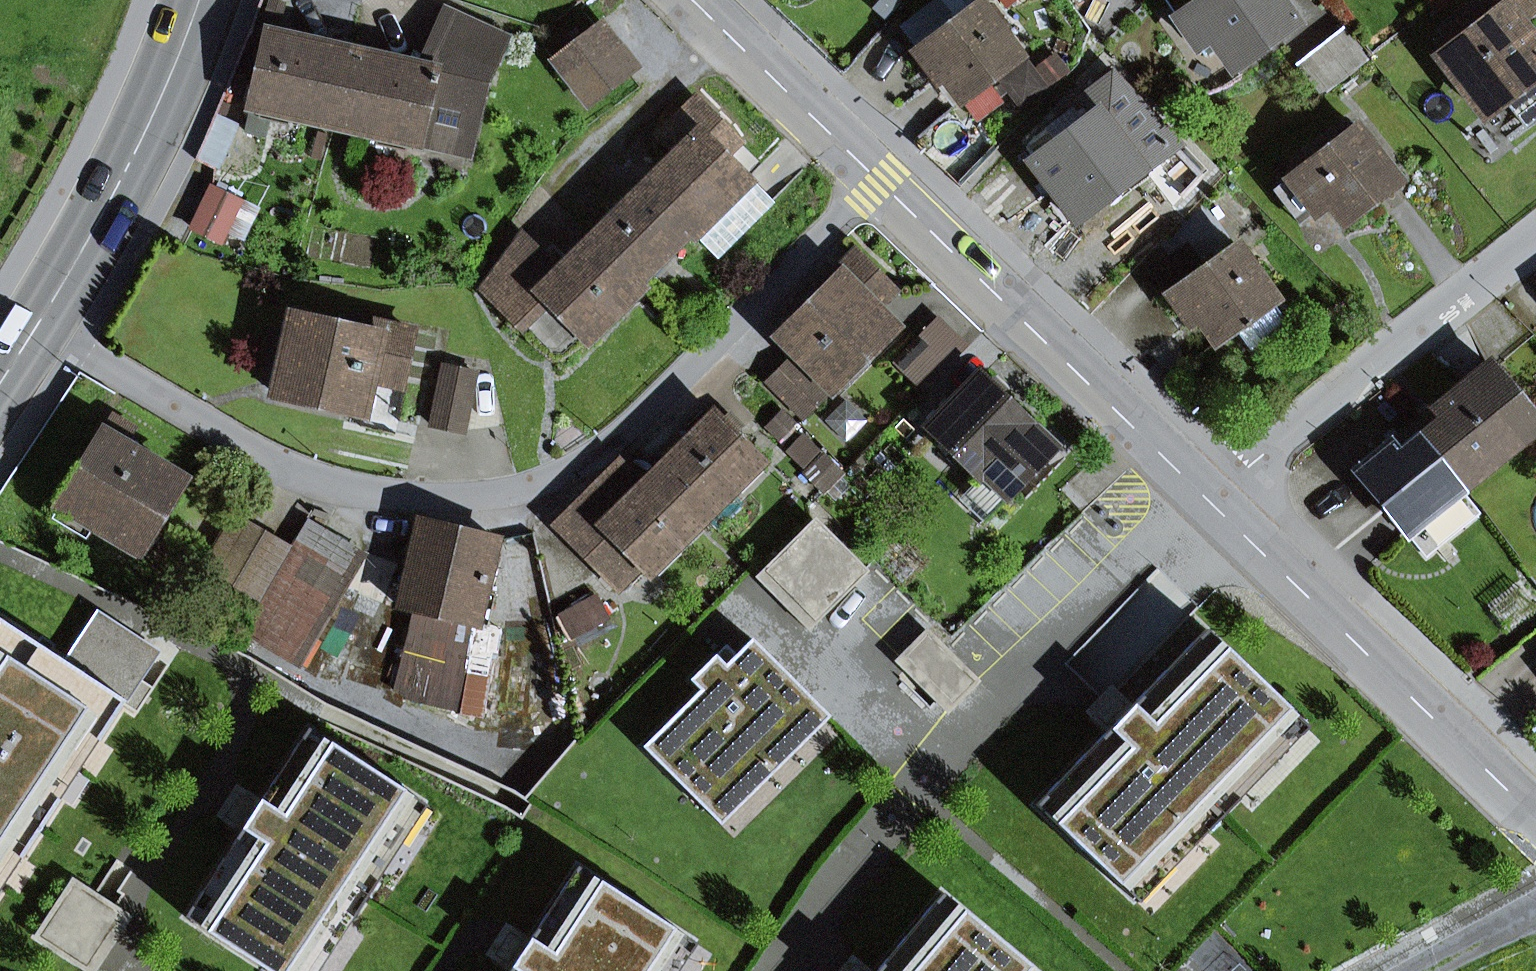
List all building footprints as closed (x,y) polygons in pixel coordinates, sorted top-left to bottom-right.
[(280,2),(272,0),(266,0),(262,19),(275,23),(280,2)] [(1176,18),(1201,0),(1163,0),(1176,18)] [(1294,22),(1278,0),(1201,0),(1176,18),(1198,49),(1212,39),(1232,67),(1294,22)] [(1535,116),(1535,46),(1519,24),(1501,0),(1484,0),(1448,27),(1457,40),(1438,54),(1484,114),(1504,99),(1524,125),(1535,116)] [(1519,24),(1535,10),(1535,0),(1501,0),(1519,24)] [(973,118),(997,100),(985,84),(1020,58),(978,2),(911,52),(935,84),(943,78),(973,118)] [(468,153),(487,67),(501,37),(446,12),(420,68),(351,52),(335,122),(468,153)] [(629,72),(595,28),(555,60),(589,103),(629,72)] [(269,34),(253,104),(335,122),(351,52),(269,34)] [(1345,34),(1303,68),(1322,92),(1365,58),(1345,34)] [(660,136),(678,154),(646,186),(688,228),(717,257),(772,202),(725,154),(710,140),(723,127),(697,100),(660,136)] [(1121,213),(1154,188),(1097,113),(1032,162),(1045,179),(1052,174),(1081,212),(1106,193),(1121,213)] [(1324,199),(1343,224),(1399,181),(1356,126),(1288,177),(1312,208),(1324,199)] [(725,154),(738,141),(723,127),(710,140),(725,154)] [(1312,208),(1288,177),(1273,189),(1299,223),(1314,211),(1312,208)] [(635,280),(688,228),(646,186),(593,238),(635,280)] [(212,187),(192,228),(219,241),(239,201),(212,187)] [(583,340),(639,284),(635,280),(593,238),(561,272),(524,235),(485,293),(520,329),(546,303),(583,340)] [(1286,328),(1270,305),(1275,301),(1235,245),(1201,268),(1187,247),(1155,270),(1169,291),(1166,293),(1188,325),(1197,318),(1215,343),(1232,332),(1249,355),(1286,328)] [(858,293),(876,275),(855,254),(831,277),(835,281),(780,335),(833,387),(892,328),(872,308),(858,293)] [(858,293),(872,308),(891,290),(876,275),(858,293)] [(557,365),(583,340),(546,303),(520,329),(557,365)] [(363,413),(370,380),(399,386),(411,331),(374,323),(372,333),(292,316),(275,393),(363,413)] [(893,362),(923,391),(967,345),(938,316),(893,362)] [(803,417),(826,394),(791,359),(768,382),(803,417)] [(1535,427),(1535,422),(1489,364),(1431,411),(1439,420),(1419,436),(1461,488),(1535,427)] [(444,366),(432,425),(463,432),(475,373),(444,366)] [(982,474),(1007,498),(1056,447),(981,375),(927,430),(978,479),(982,474)] [(1392,443),(1399,452),(1419,436),(1439,420),(1431,411),(1392,443)] [(760,460),(715,415),(659,471),(704,516),(760,460)] [(113,416),(59,504),(61,505),(94,525),(140,554),(186,480),(126,443),(134,430),(113,416)] [(1466,522),(1447,499),(1461,488),(1419,436),(1399,452),(1392,443),(1358,470),(1427,554),(1466,522)] [(610,473),(620,483),(631,472),(620,462),(610,473)] [(642,566),(648,572),(704,516),(659,471),(644,486),(631,472),(620,483),(610,473),(556,527),(619,589),(642,566)] [(958,499),(983,523),(1007,498),(982,474),(978,479),(958,499)] [(87,538),(94,525),(61,505),(54,518),(87,538)] [(825,507),(764,569),(819,623),(880,561),(825,507)] [(205,565),(234,582),(264,533),(235,515),(205,565)] [(398,605),(477,624),(498,539),(418,520),(398,605)] [(241,634),(293,664),(360,551),(308,521),(241,634)] [(214,614),(240,629),(289,548),(264,533),(234,582),(214,614)] [(572,636),(608,618),(596,596),(561,614),(572,636)] [(484,632),(407,615),(389,695),(467,713),(484,632)] [(3,846),(22,858),(60,800),(41,787),(80,728),(99,740),(125,700),(85,674),(73,693),(27,662),(39,644),(0,619),(0,850),(3,846)] [(95,619),(66,662),(85,674),(125,700),(153,657),(95,619)] [(1118,718),(1035,805),(1100,867),(1109,876),(1115,870),(1137,873),(1192,817),(1206,830),(1224,812),(1237,799),(1223,785),(1277,729),(1273,707),(1279,701),(1204,629),(1137,698),(1118,718)] [(926,632),(901,657),(941,696),(951,706),(976,681),(926,632)] [(700,690),(642,746),(702,806),(723,785),(731,793),(797,727),(789,719),(811,698),(751,638),(724,665),(714,655),(690,680),(700,690)] [(185,917),(268,970),(274,970),(277,966),(299,965),(336,907),(353,918),(377,881),(360,870),(398,812),(390,792),(395,785),(308,728),(250,817),(185,917)] [(509,970),(654,970),(667,951),(659,931),(664,923),(577,867),(519,955),(509,970)] [(73,881),(36,937),(86,970),(123,914),(115,908),(73,881)] [(1015,966),(1020,960),(941,893),(876,970),(1016,970),(1015,966)]
